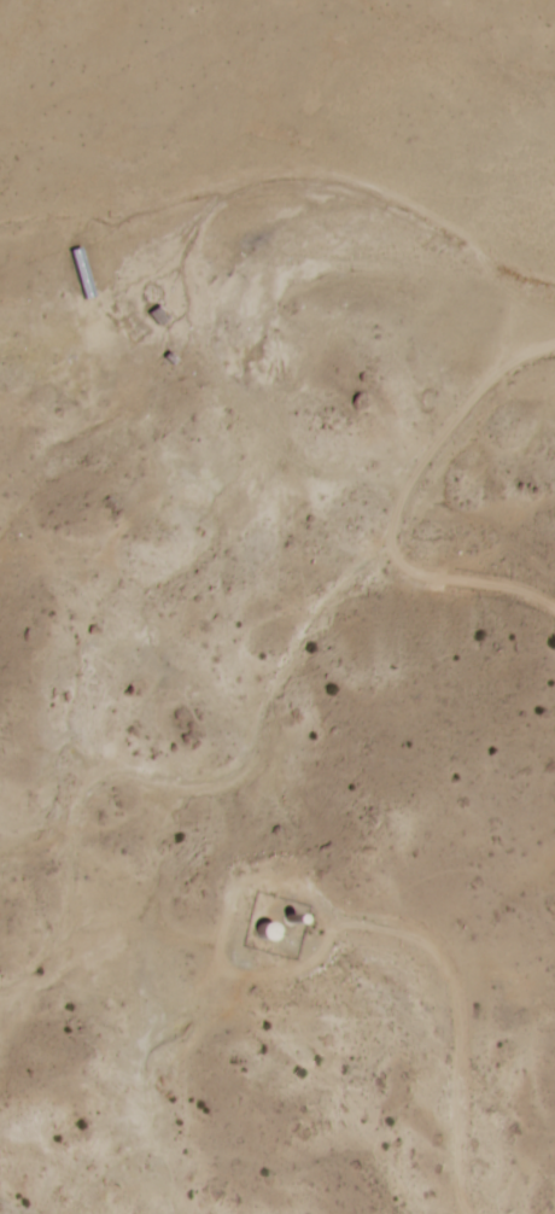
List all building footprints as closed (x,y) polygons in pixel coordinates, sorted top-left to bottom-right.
[(69,248),(79,298),(90,296),(80,246),(69,248)]
